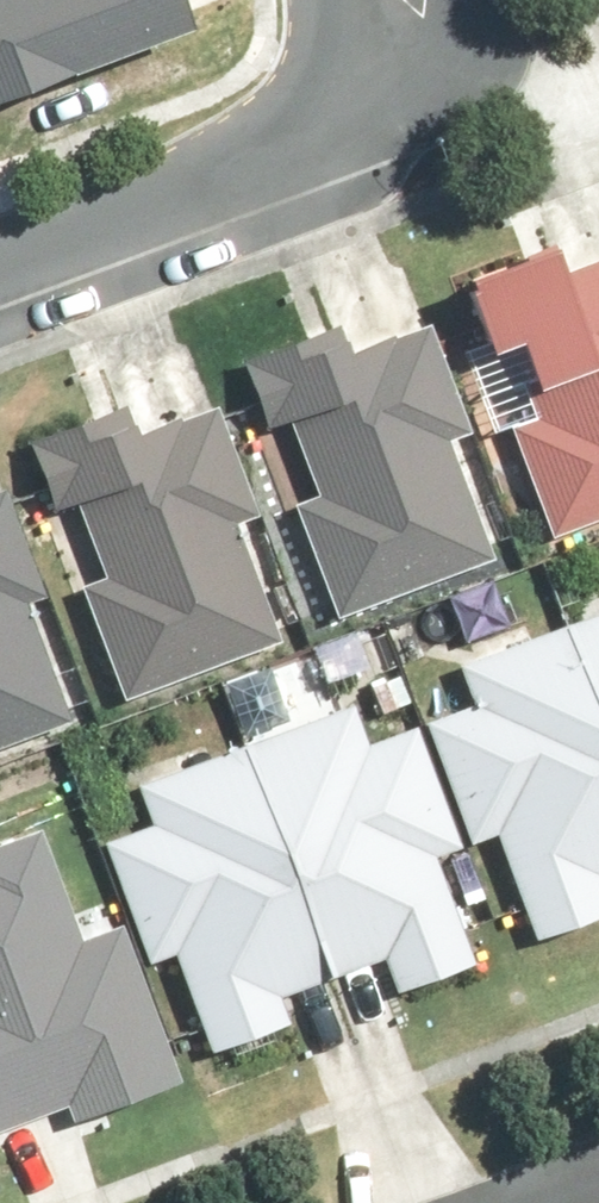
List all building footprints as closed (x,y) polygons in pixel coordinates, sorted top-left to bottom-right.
[(218,14),(212,0),(0,0),(0,96),(218,14)] [(593,227),(497,263),(526,338),(546,331),(572,398),(537,411),(574,511),(598,501),(598,242),(593,227)] [(308,407),(333,474),(312,480),(353,596),(515,539),(473,422),(489,417),(448,303),(369,332),(363,315),(265,346),(286,414),(308,407)] [(143,673),(296,619),(256,506),(275,499),(237,392),(161,419),(150,389),(46,426),(72,499),(98,490),(125,564),(107,570),(143,673)] [(90,699),(44,580),(61,574),(21,468),(0,476),(0,734),(90,699)] [(598,641),(598,601),(585,606),(598,641)] [(585,606),(533,622),(530,610),(478,626),(496,685),(448,699),(488,830),(517,821),(550,929),(598,915),(598,641),(585,606)] [(263,733),(354,962),(403,944),(417,981),(498,951),(457,840),(482,831),(438,708),(384,727),(372,693),(263,733)] [(354,962),(263,733),(159,771),(171,804),(124,820),(170,945),(193,936),(231,1039),(306,1011),(296,983),(354,962)] [(9,1116),(87,1089),(92,1104),(198,1067),(143,908),(100,923),(60,808),(0,829),(0,1090),(9,1116)] [(8,1162),(0,1139),(0,1165),(8,1162)]
